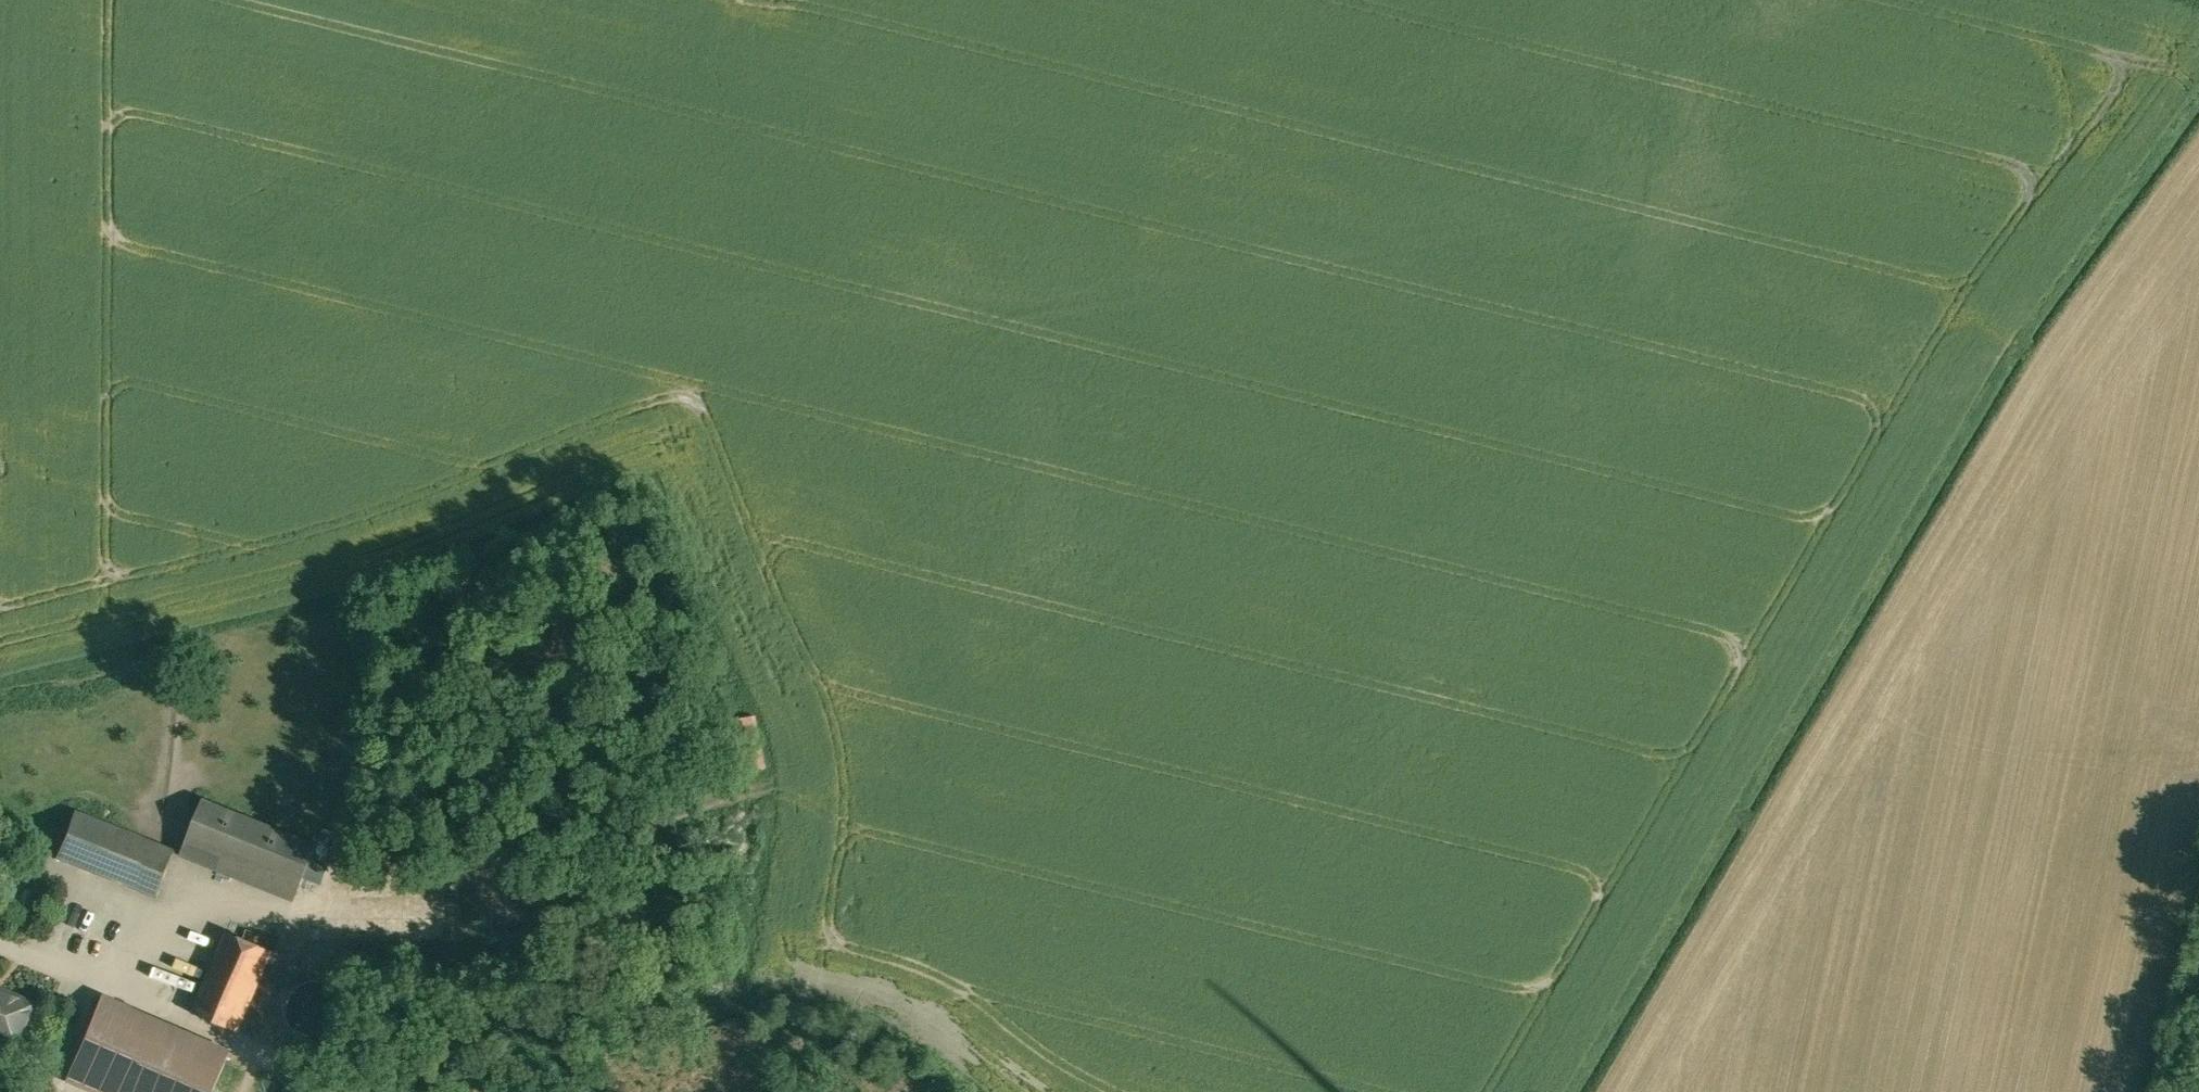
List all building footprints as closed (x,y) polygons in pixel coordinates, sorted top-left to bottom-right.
[(317,846),(202,800),(186,841),(300,886),(317,846)] [(175,851),(74,811),(57,856),(158,896),(175,851)] [(271,952),(226,933),(193,1013),(237,1031),(271,952)] [(0,990),(0,1039),(13,1045),(32,1004),(0,990)] [(100,997),(91,1018),(80,1042),(66,1077),(100,1091),(213,1091),(230,1053),(100,997)] [(91,1018),(68,1008),(58,1032),(80,1042),(91,1018)] [(285,1091),(315,1091),(289,1081),(285,1091)]
